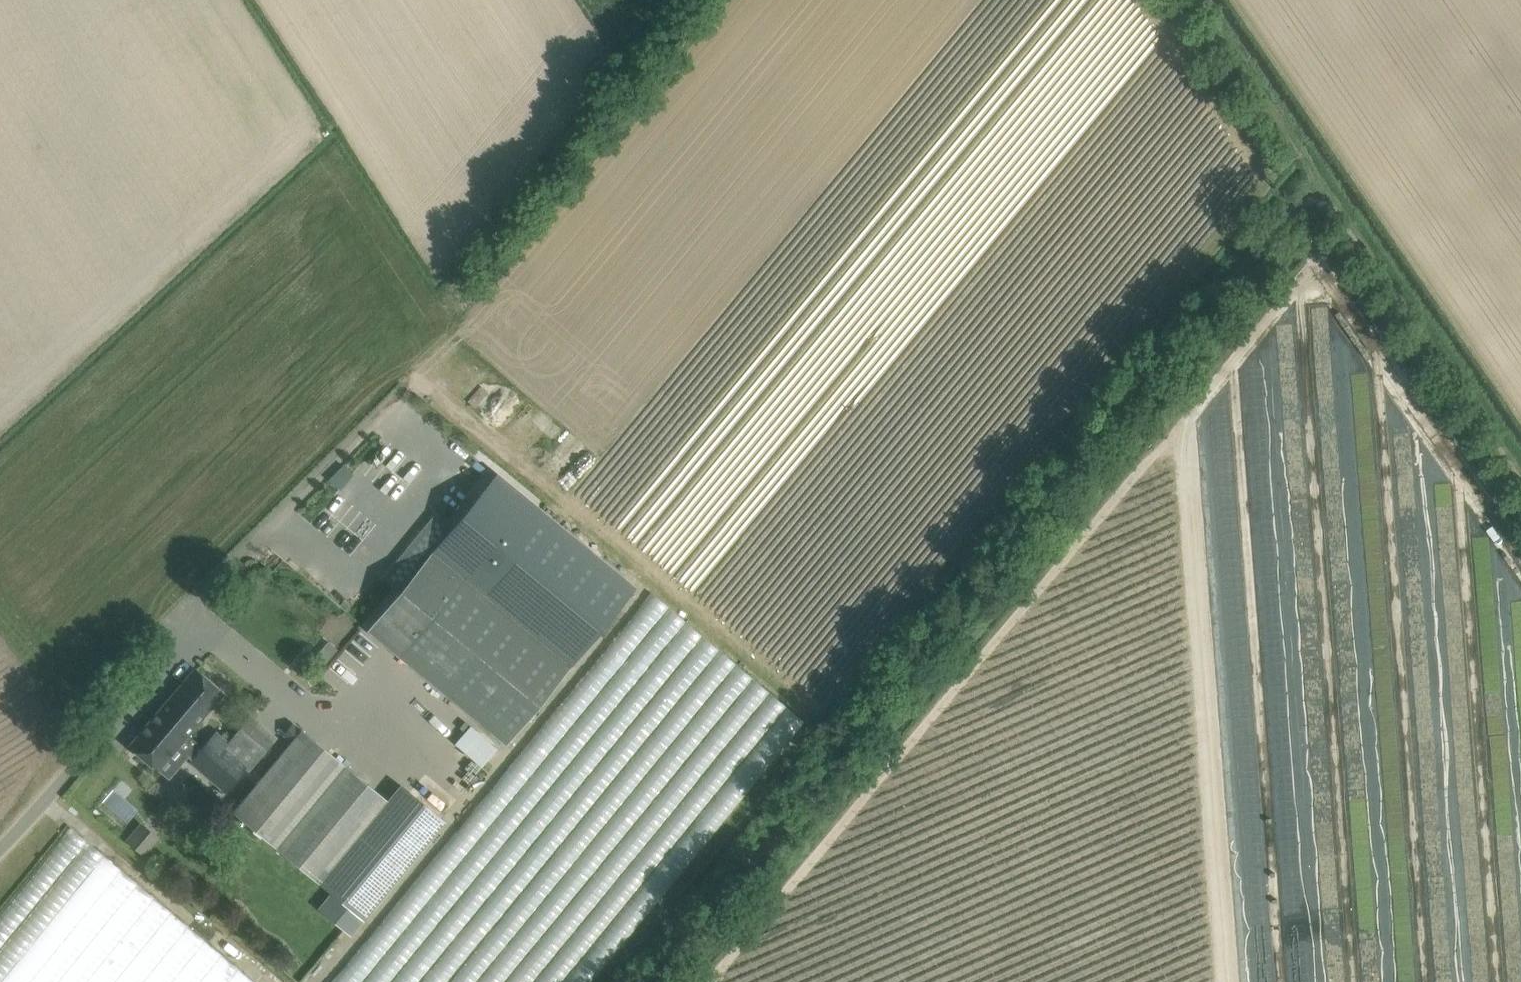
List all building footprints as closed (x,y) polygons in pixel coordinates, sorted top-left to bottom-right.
[(400,590),(368,629),(506,743),(571,665),(635,587),(497,474),(451,529),(433,551),(408,581),(400,590)] [(337,981),(586,981),(597,967),(584,957),(629,899),(635,903),(641,896),(656,908),(805,717),(648,594),(577,683),(573,681),(337,981)] [(196,668),(130,746),(145,759),(157,769),(167,757),(178,767),(188,755),(190,757),(190,758),(189,759),(224,789),(243,766),(249,771),(278,736),(251,713),(245,720),(229,741),(215,730),(203,745),(189,735),(224,693),(211,681),(196,668)] [(471,725),(455,743),(481,766),(495,749),(478,734),(479,732),(471,725)] [(301,729),(233,811),(332,894),(319,909),(350,935),(445,820),(401,784),(388,800),(301,729)] [(465,764),(451,779),(463,789),(476,774),(465,764)] [(220,810),(206,826),(213,833),(227,817),(220,810)] [(125,842),(143,855),(157,835),(139,823),(125,842)] [(237,827),(230,835),(235,839),(241,831),(237,827)] [(63,831),(0,911),(0,981),(255,981),(63,831)]
